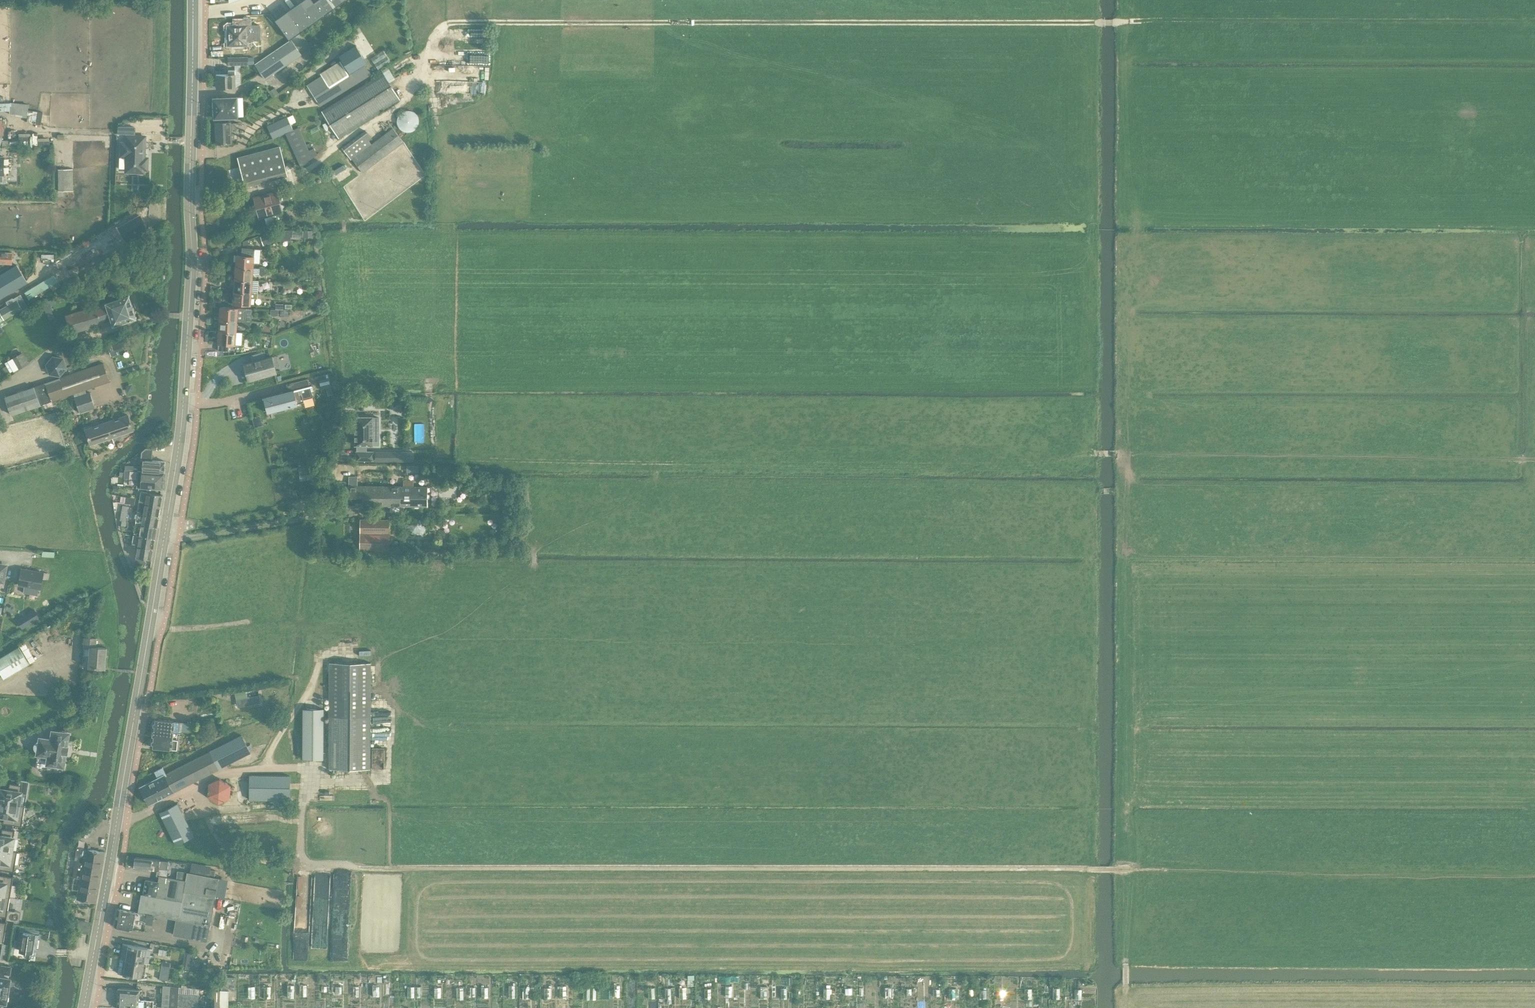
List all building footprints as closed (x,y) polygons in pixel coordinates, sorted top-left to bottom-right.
[(298,3),(312,22),(323,14),(313,0),(302,0),(298,3)] [(314,1),(323,14),(335,5),(331,0),(315,0),(314,1)] [(298,3),(287,12),(300,31),(312,22),(298,3)] [(287,12),(275,20),(291,39),(300,31),(287,12)] [(233,25),(227,26),(228,33),(229,38),(228,38),(228,46),(248,45),(248,40),(260,39),(259,25),(251,25),(251,18),(233,19),(233,25)] [(301,53),(291,39),(254,64),(261,74),(265,79),(301,53)] [(354,47),(337,57),(339,61),(348,74),(350,73),(364,64),(365,64),(354,47)] [(370,74),(365,66),(364,64),(350,73),(348,74),(339,61),(319,73),(321,75),(306,84),(319,106),(370,74)] [(399,98),(389,83),(396,79),(389,68),(383,73),(322,111),(338,137),(399,98)] [(215,74),(216,87),(228,87),(235,86),(234,69),(227,70),(227,74),(215,74)] [(237,116),(236,97),(213,98),(214,117),(224,117),(237,116)] [(29,104),(10,102),(9,114),(27,117),(29,104)] [(293,115),(287,117),(290,124),(296,121),(293,115)] [(284,133),(292,129),(290,124),(287,117),(287,116),(267,125),(272,138),(284,133)] [(230,121),(214,122),(215,143),(221,143),(222,143),(231,142),(230,121)] [(292,129),(284,133),(298,165),(317,156),(313,148),(308,151),(298,126),(292,129)] [(365,130),(342,148),(350,160),(352,159),(362,172),(402,141),(392,128),(374,142),(365,130)] [(125,158),(125,173),(144,174),(144,169),(147,166),(147,162),(144,158),(145,153),(143,153),(143,147),(145,147),(145,137),(125,136),(125,142),(120,142),(120,158),(125,158)] [(279,146),(237,158),(243,182),(245,182),(245,183),(249,185),(287,175),(279,146)] [(58,191),(73,191),(73,169),(58,169),(58,191)] [(259,218),(281,211),(276,191),(253,197),(259,218)] [(0,213),(0,228),(15,228),(15,214),(16,214),(16,205),(1,205),(1,213),(0,213)] [(55,264),(50,267),(59,282),(64,279),(147,229),(139,215),(136,217),(55,264)] [(235,267),(253,268),(253,262),(258,263),(259,249),(241,248),(241,255),(236,255),(235,267)] [(12,253),(0,253),(0,261),(12,261),(12,253)] [(27,283),(17,265),(0,275),(0,299),(27,283)] [(235,267),(234,279),(252,280),(252,274),(270,275),(271,268),(259,267),(259,269),(253,268),(235,267)] [(28,299),(58,281),(54,275),(24,293),(28,299)] [(234,279),(233,291),(251,292),(252,285),(252,280),(234,279)] [(251,292),(233,291),(232,303),(250,304),(251,298),(257,299),(257,292),(251,292)] [(6,302),(7,305),(0,309),(0,312),(4,319),(21,309),(17,303),(23,300),(20,294),(12,299),(11,298),(5,302),(6,302)] [(112,325),(135,318),(128,295),(65,315),(71,333),(111,320),(112,325)] [(55,318),(49,306),(44,309),(50,320),(55,318)] [(246,308),(220,307),(219,319),(237,320),(245,321),(246,308)] [(236,332),(237,320),(219,319),(218,331),(236,332)] [(235,344),(236,332),(218,331),(218,343),(218,350),(229,351),(229,344),(235,344)] [(28,362),(21,352),(7,361),(15,373),(26,364),(28,362)] [(50,374),(60,375),(66,368),(63,358),(53,356),(47,364),(50,374)] [(276,373),(274,367),(271,357),(266,358),(252,362),(245,364),(249,380),(276,373)] [(103,363),(34,386),(41,405),(109,381),(103,363)] [(328,374),(318,376),(321,389),(326,388),(328,396),(333,394),(331,386),(328,374)] [(298,405),(305,404),(304,399),(313,397),(311,387),(312,386),(312,385),(310,386),(309,378),(287,383),(289,390),(263,398),(263,399),(264,399),(267,409),(268,413),(269,413),(269,412),(279,410),(279,411),(298,407),(298,405)] [(12,415),(41,405),(34,386),(5,396),(12,415)] [(77,405),(92,400),(89,393),(75,398),(77,405)] [(92,400),(77,405),(80,413),(94,408),(92,400)] [(106,422),(111,437),(132,430),(127,415),(106,422)] [(379,417),(355,417),(355,445),(357,445),(357,460),(374,460),(374,452),(367,452),(367,445),(379,445),(379,417)] [(111,437),(106,422),(85,429),(91,444),(111,437)] [(141,471),(164,472),(165,461),(153,460),(153,448),(146,448),(142,453),(142,460),(143,460),(142,468),(141,471)] [(300,475),(313,473),(312,466),(299,468),(300,475)] [(163,489),(164,472),(141,471),(140,488),(163,489)] [(427,505),(427,487),(357,486),(357,477),(349,477),(349,486),(343,486),(342,504),(352,504),(353,508),(359,508),(361,505),(427,505)] [(138,502),(160,506),(162,495),(140,491),(138,502)] [(158,516),(160,506),(138,502),(137,513),(158,516)] [(157,527),(158,516),(137,513),(135,523),(157,527)] [(389,549),(389,519),(360,519),(360,548),(389,549)] [(155,538),(157,527),(135,523),(133,534),(144,536),(155,538)] [(155,538),(144,536),(133,534),(131,545),(137,546),(153,549),(155,538)] [(151,559),(153,549),(137,546),(135,564),(144,565),(145,558),(151,559)] [(22,569),(19,584),(40,588),(43,573),(22,569)] [(105,668),(106,648),(96,647),(96,639),(84,638),(83,648),(89,648),(88,667),(105,668)] [(29,664),(19,647),(0,658),(0,672),(4,678),(29,664)] [(371,663),(329,662),(328,769),(370,770),(371,663)] [(259,695),(248,697),(249,705),(261,703),(259,695)] [(79,699),(64,706),(66,712),(82,705),(85,703),(82,698),(79,699)] [(302,759),(323,759),(324,709),(303,709),(302,759)] [(152,733),(173,735),(173,731),(178,731),(178,730),(179,721),(153,719),(153,720),(151,722),(151,725),(152,727),(152,733)] [(179,721),(178,730),(193,732),(193,723),(179,721)] [(66,746),(68,734),(53,731),(52,740),(40,738),(38,753),(49,755),(48,764),(63,766),(65,754),(67,754),(69,746),(66,746)] [(173,735),(152,733),(151,738),(150,740),(149,743),(151,745),(150,746),(177,749),(178,739),(173,739),(173,735)] [(172,792),(250,752),(241,735),(165,774),(162,768),(155,771),(158,777),(140,786),(149,804),(172,792)] [(290,799),(290,776),(249,776),(249,799),(290,799)] [(25,806),(19,805),(22,785),(10,783),(8,790),(0,789),(0,802),(25,806)] [(0,802),(0,815),(4,816),(3,823),(22,826),(25,806),(0,802)] [(176,844),(193,835),(177,803),(159,812),(176,844)] [(17,851),(12,850),(15,830),(2,828),(1,836),(0,835),(0,849),(17,851)] [(105,852),(78,847),(75,860),(76,860),(73,876),(76,877),(74,888),(79,889),(77,899),(96,902),(105,852)] [(0,849),(0,869),(14,872),(17,851),(0,849)] [(160,860),(142,858),(134,857),(133,867),(159,870),(160,860)] [(208,942),(210,926),(219,878),(187,871),(185,880),(160,875),(158,881),(146,878),(140,910),(140,912),(179,920),(176,936),(208,942)] [(10,897),(13,877),(0,874),(0,895),(10,897)] [(0,895),(0,916),(7,917),(10,897),(0,895)] [(118,910),(115,927),(132,929),(133,930),(136,911),(135,911),(130,910),(118,908),(118,910)] [(15,949),(13,958),(27,960),(29,960),(30,952),(31,952),(32,952),(34,935),(34,934),(27,933),(24,933),(21,950),(15,949)] [(122,943),(120,958),(125,959),(142,962),(147,963),(150,948),(128,944),(122,943)] [(163,952),(161,965),(162,966),(162,963),(166,964),(165,969),(169,969),(170,967),(171,967),(173,954),(163,952)] [(139,977),(142,962),(125,959),(123,974),(139,977)] [(168,981),(171,967),(170,967),(169,969),(165,969),(166,964),(162,963),(162,966),(161,965),(159,980),(168,981)] [(6,1003),(11,978),(8,978),(8,974),(10,974),(11,967),(2,966),(1,973),(2,973),(1,976),(0,976),(0,1007),(6,1007),(6,1003)] [(199,994),(199,988),(179,987),(163,985),(162,992),(162,1007),(198,1007),(199,994)] [(117,1007),(120,1007),(153,1007),(153,1000),(152,1000),(144,999),(139,999),(140,989),(118,988),(117,1007)] [(220,990),(214,990),(214,1007),(228,1007),(228,990),(220,990)]
